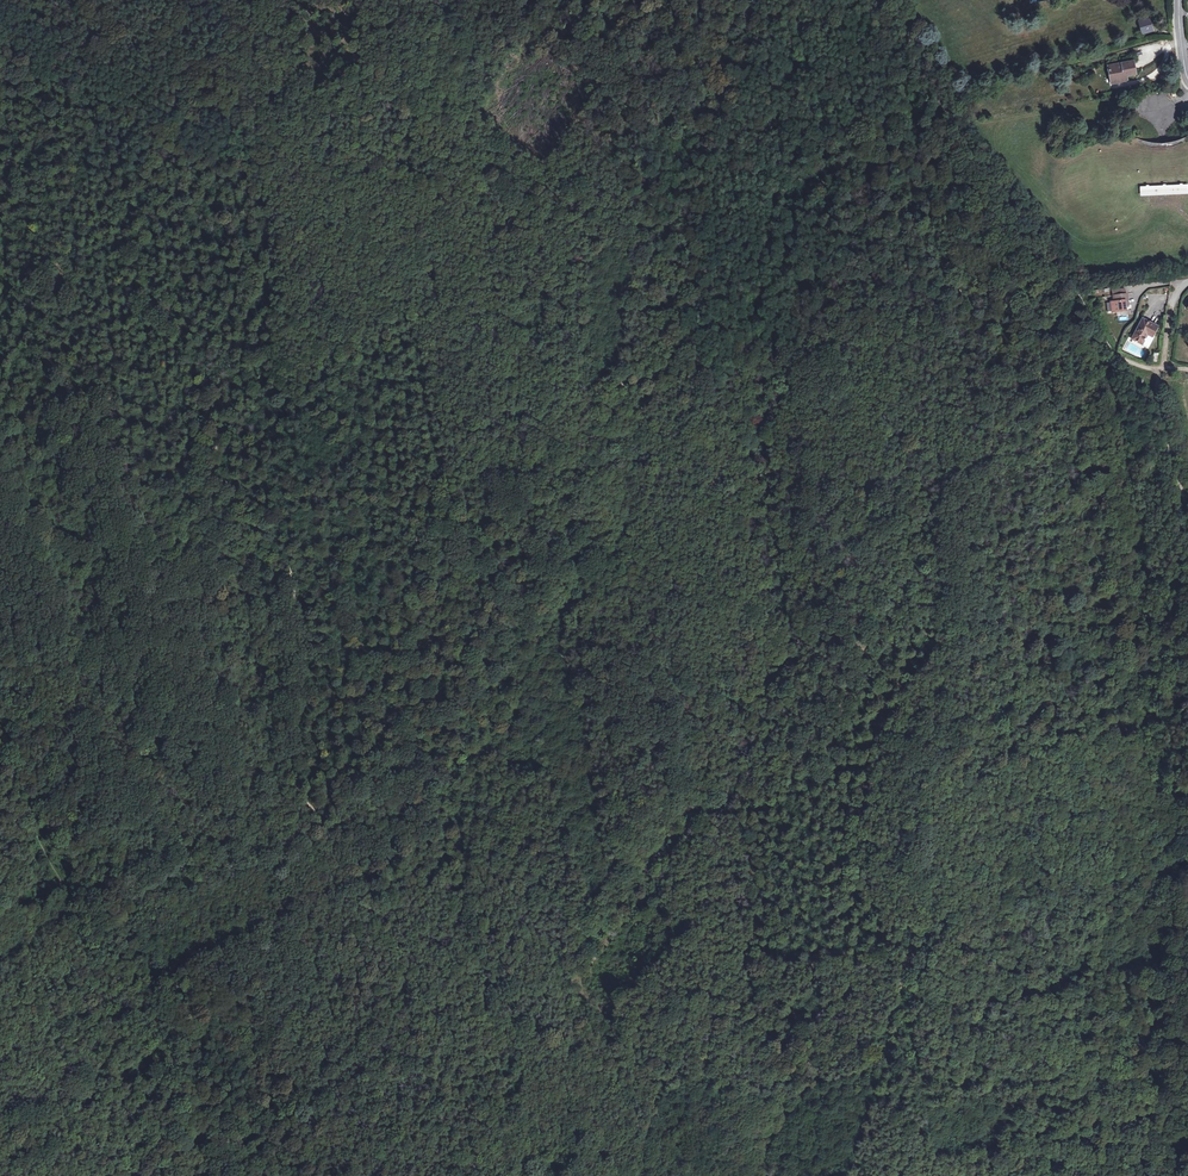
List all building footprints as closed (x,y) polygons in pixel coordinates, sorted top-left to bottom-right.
[(1148,16),(1138,20),(1142,34),(1153,31),(1148,16)] [(1123,82),(1122,77),(1127,76),(1136,74),(1134,62),(1109,67),(1111,76),(1115,75),(1117,83),(1123,82)] [(1141,184),(1142,193),(1187,190),(1187,182),(1141,184)] [(1127,305),(1130,304),(1128,294),(1126,294),(1116,296),(1117,302),(1112,302),(1112,303),(1113,312),(1113,313),(1128,311),(1127,306),(1127,305)] [(1154,330),(1156,326),(1145,320),(1134,340),(1144,346),(1149,336),(1154,338),(1157,332),(1154,330)] [(1149,336),(1144,346),(1150,349),(1156,339),(1154,338),(1149,336)]
